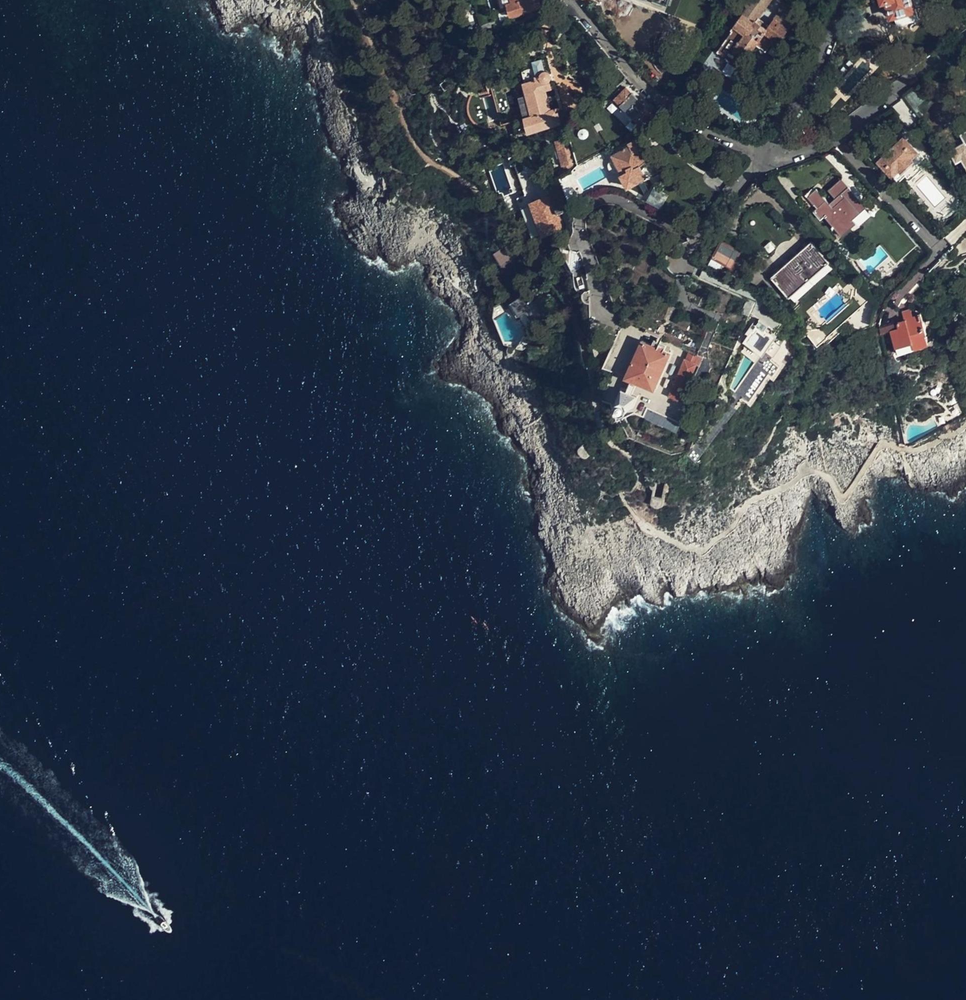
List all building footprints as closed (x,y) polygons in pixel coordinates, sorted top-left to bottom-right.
[(504,4),(507,3),(512,15),(542,6),(540,0),(503,0),(504,4)] [(567,2),(565,0),(544,0),(550,11),(567,2)] [(673,15),(678,0),(634,0),(673,15)] [(789,26),(775,17),(768,27),(765,30),(751,20),(755,15),(759,18),(770,0),(748,0),(745,4),(748,6),(731,30),(741,37),(740,39),(738,38),(734,44),(735,45),(734,47),(732,49),(746,59),(756,45),(766,52),(774,40),(778,42),(789,26)] [(887,3),(891,16),(895,15),(898,24),(913,19),(911,11),(914,10),(912,0),(886,0),(887,3)] [(789,26),(797,14),(784,4),(775,17),(789,26)] [(757,19),(759,18),(755,15),(751,20),(765,30),(768,27),(757,19)] [(732,49),(734,47),(724,41),(717,50),(740,67),(746,59),(732,49)] [(543,69),(545,69),(543,61),(533,64),(536,76),(539,75),(539,73),(543,69)] [(548,70),(545,69),(543,69),(539,73),(539,75),(536,76),(537,78),(524,82),(527,93),(520,95),(530,130),(561,121),(557,107),(551,109),(546,88),(551,86),(550,80),(552,77),(552,72),(548,70)] [(625,85),(613,97),(639,122),(648,113),(643,107),(645,105),(625,85)] [(798,144),(794,127),(785,140),(787,147),(798,144)] [(904,136),(877,162),(892,177),(899,170),(901,173),(914,162),(911,159),(918,152),(904,136)] [(574,164),(567,138),(556,141),(563,165),(564,165),(565,167),(574,164)] [(638,147),(633,138),(624,143),(626,146),(609,156),(618,172),(620,174),(619,174),(625,186),(637,179),(641,177),(654,169),(643,148),(640,150),(638,147)] [(950,151),(956,162),(962,159),(965,166),(965,142),(950,151)] [(618,172),(609,156),(606,157),(606,161),(607,164),(609,168),(614,172),(617,173),(618,172)] [(641,177),(637,179),(645,196),(648,191),(641,177)] [(849,221),(853,225),(871,210),(845,179),(837,186),(841,192),(828,202),(810,180),(800,187),(837,231),(849,221)] [(666,193),(651,185),(648,191),(645,196),(644,198),(658,206),(666,193)] [(666,193),(658,206),(667,210),(677,191),(669,187),(666,193)] [(541,230),(564,221),(552,191),(529,199),(541,230)] [(724,261),(732,266),(740,250),(718,238),(709,253),(714,256),(724,261)] [(573,241),(564,245),(573,266),(583,262),(573,241)] [(812,241),(771,276),(793,301),(834,266),(812,241)] [(714,256),(707,267),(718,272),(724,261),(714,256)] [(690,279),(686,284),(691,287),(693,284),(696,285),(698,283),(690,279)] [(535,286),(513,300),(521,313),(527,309),(538,325),(553,316),(551,314),(555,311),(547,298),(544,300),(535,286)] [(755,302),(747,299),(741,311),(749,315),(755,302)] [(899,326),(892,328),(898,345),(912,340),(914,345),(915,347),(929,342),(926,333),(927,332),(920,312),(913,314),(911,307),(902,310),(905,318),(897,321),(899,326)] [(766,311),(761,318),(768,323),(766,326),(776,333),(783,323),(766,311)] [(745,339),(767,354),(772,348),(768,345),(776,333),(766,326),(768,323),(761,318),(760,317),(758,321),(754,318),(752,321),(753,321),(746,331),(749,333),(745,339)] [(892,328),(899,326),(897,321),(881,326),(883,331),(892,328)] [(519,344),(526,346),(534,341),(528,332),(519,344)] [(635,388),(638,380),(654,387),(671,351),(666,349),(667,345),(660,342),(658,347),(643,340),(627,375),(633,378),(630,385),(635,388)] [(912,340),(898,345),(900,351),(914,345),(912,340)] [(703,356),(689,350),(669,394),(680,399),(696,363),(699,365),(703,356)] [(742,395),(747,399),(767,371),(773,375),(779,366),(769,359),(762,367),(742,395)] [(622,408),(635,404),(641,390),(635,388),(630,385),(624,382),(618,396),(622,408)] [(680,420),(649,406),(645,415),(676,429),(680,420)] [(690,430),(685,428),(682,437),(684,441),(689,440),(692,435),(690,430)] [(593,442),(588,438),(581,445),(582,453),(587,455),(597,447),(593,442)] [(667,482),(653,482),(652,500),(653,502),(659,504),(665,502),(667,482)]
